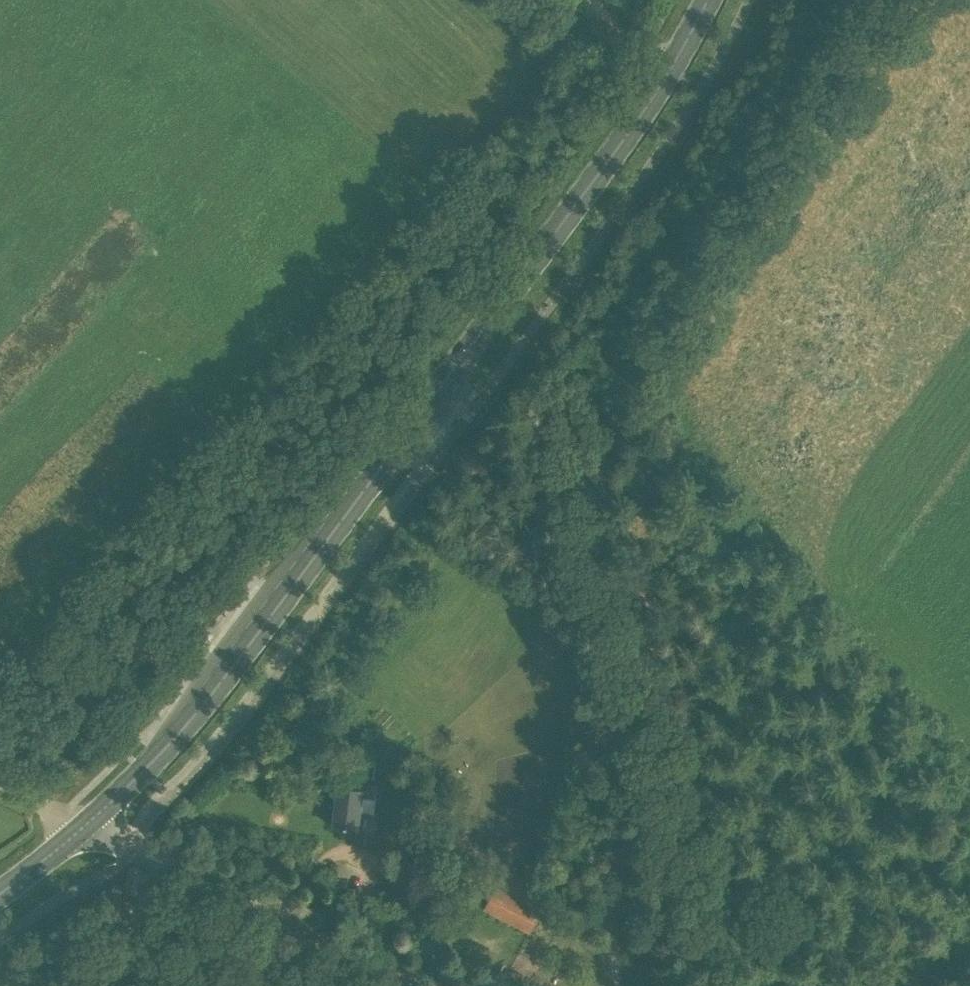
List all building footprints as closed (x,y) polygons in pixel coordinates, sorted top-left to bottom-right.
[(373,813),(377,786),(377,785),(362,784),(361,789),(339,786),(334,825),(356,829),(358,811),(373,813)] [(483,908),(529,932),(550,893),(504,868),(495,884),(483,908)] [(113,886),(108,895),(118,900),(122,891),(113,886)]
